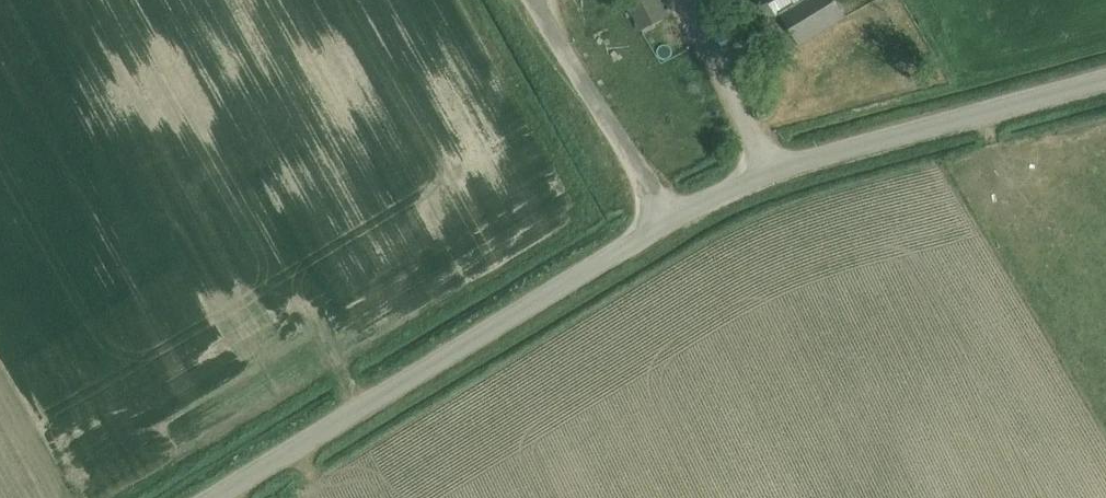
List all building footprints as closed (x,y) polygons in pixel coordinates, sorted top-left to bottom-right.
[(635,32),(661,16),(651,0),(628,0),(619,6),(635,32)] [(751,12),(765,35),(785,23),(796,43),(843,15),(835,0),(785,0),(770,9),(766,3),(751,12)]
